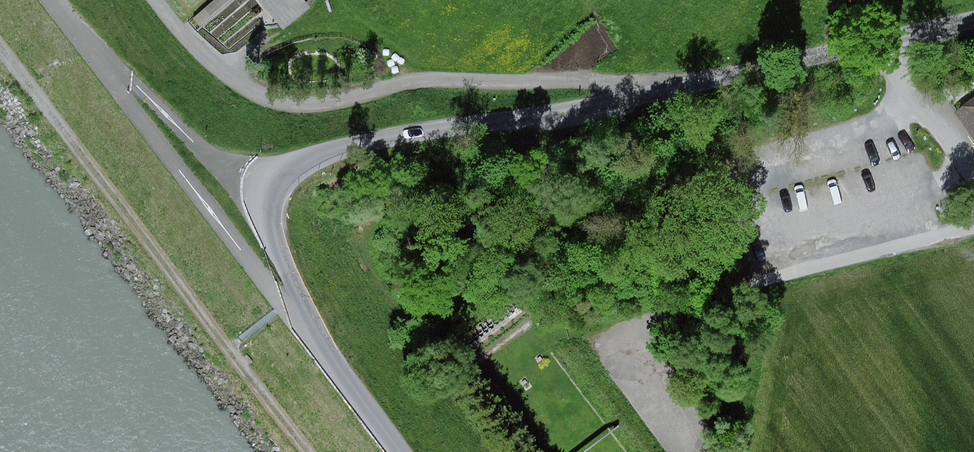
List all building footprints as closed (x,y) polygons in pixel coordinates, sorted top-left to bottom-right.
[(285,26),(313,3),(310,0),(264,0),(285,26)]
